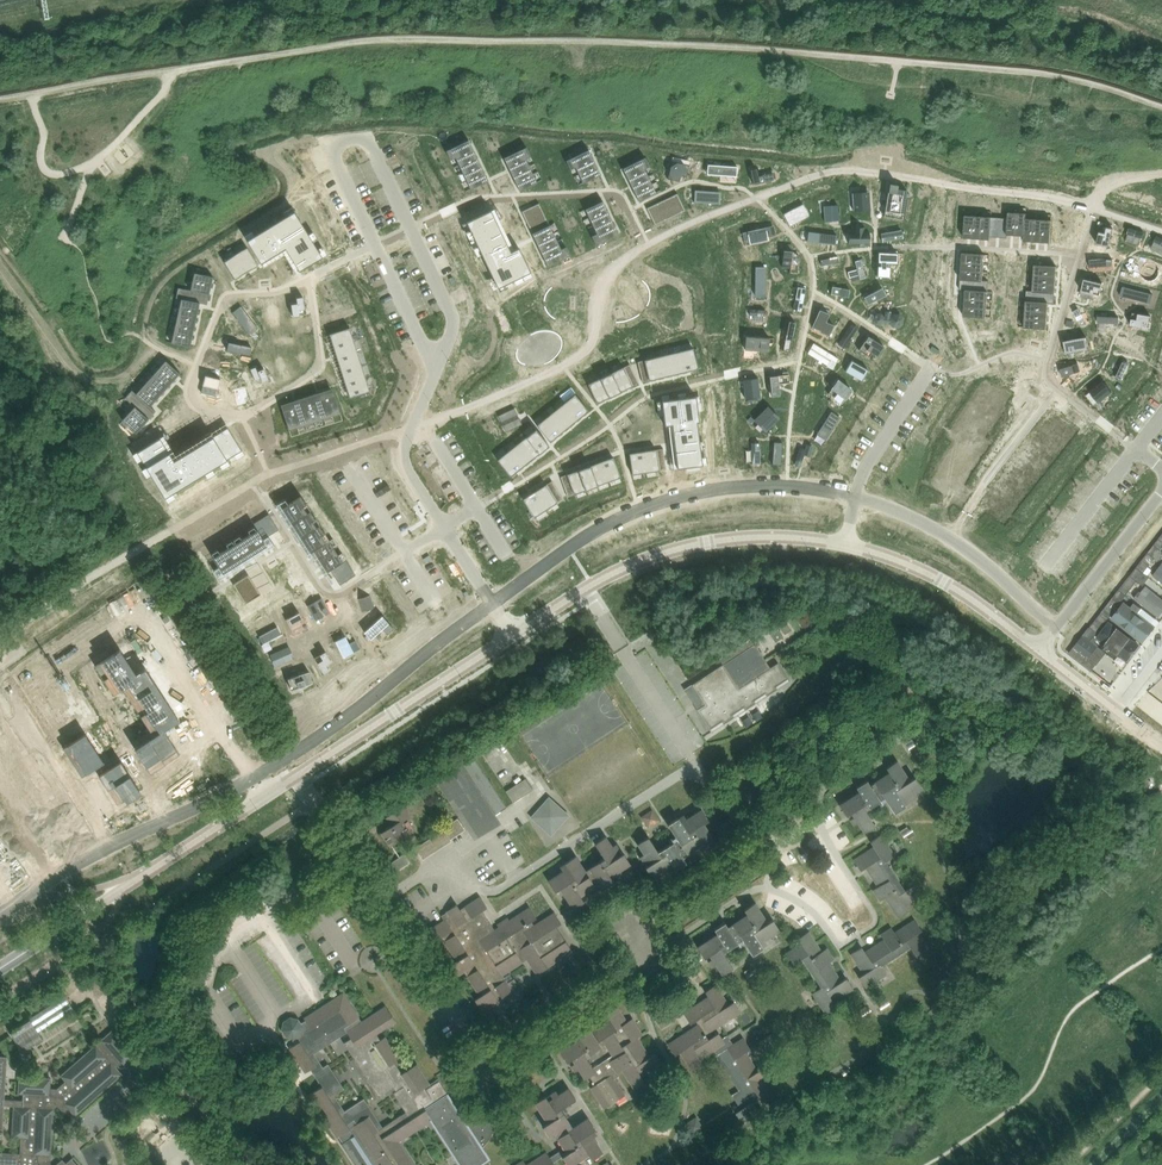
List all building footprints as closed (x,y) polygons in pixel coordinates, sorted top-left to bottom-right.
[(468,140),(446,150),(450,159),(455,157),(471,189),(488,181),(468,140)] [(526,147),(504,157),(520,190),(537,182),(525,158),(530,156),(526,147)] [(589,149),(566,160),(570,169),(575,167),(583,183),(600,174),(589,149)] [(645,157),(623,168),(639,201),(656,192),(644,168),(649,166),(645,157)] [(672,161),(668,179),(680,182),(681,176),(687,177),(689,165),(672,161)] [(708,165),(707,174),(737,176),(737,167),(708,165)] [(756,165),(750,166),(752,177),(754,184),(774,180),(772,172),(758,175),(756,165)] [(889,183),(884,216),(905,219),(909,190),(899,189),(899,185),(889,183)] [(695,191),(695,202),(720,204),(720,192),(695,191)] [(853,193),(852,193),(853,202),(853,210),(858,210),(871,209),(870,200),(870,191),(865,192),(853,193)] [(677,193),(647,208),(655,225),(686,211),(677,193)] [(603,201),(585,209),(597,233),(592,236),(596,244),(618,234),(603,201)] [(539,203),(522,211),(548,266),(570,255),(566,246),(561,249),(539,203)] [(803,205),(784,214),(790,225),(809,215),(803,205)] [(838,205),(823,206),(825,222),(839,221),(838,205)] [(491,210),(466,222),(498,287),(530,272),(519,247),(510,251),(491,210)] [(294,211),(247,240),(261,263),(285,248),(299,271),(322,257),(294,211)] [(1008,218),(1007,234),(1016,235),(1017,213),(1017,212),(1010,212),(1008,212),(1008,218)] [(1017,213),(1016,235),(1024,235),(1025,236),(1026,218),(1027,213),(1026,213),(1018,213),(1017,213)] [(965,215),(964,237),(973,238),(974,216),(967,215),(965,215)] [(974,216),(973,238),(981,239),(983,216),(982,216),(975,216),(974,216)] [(983,216),(981,239),(990,239),(990,236),(992,217),(991,217),(984,216),(983,216)] [(992,217),(990,236),(1007,238),(1007,234),(1008,218),(992,217)] [(1024,235),(1024,240),(1032,241),(1034,219),(1027,218),(1026,218),(1025,236),(1024,235)] [(1034,219),(1032,241),(1041,242),(1043,219),(1042,219),(1035,219),(1034,219)] [(1043,219),(1041,242),(1050,242),(1052,220),(1051,220),(1044,219),(1043,219)] [(748,231),(743,233),(744,241),(750,240),(774,235),(772,226),(748,231)] [(849,232),(849,243),(870,243),(870,232),(865,232),(865,227),(853,227),(853,232),(849,232)] [(1100,231),(1097,243),(1109,246),(1113,228),(1107,227),(1106,233),(1100,231)] [(1128,229),(1127,231),(1129,232),(1128,233),(1129,234),(1141,238),(1143,238),(1144,232),(1130,228),(1129,229),(1128,229)] [(901,230),(881,233),(883,242),(903,238),(901,230)] [(809,231),(807,241),(836,245),(837,235),(809,231)] [(1141,238),(1129,234),(1126,241),(1139,245),(1141,238)] [(1155,243),(1151,250),(1161,257),(1161,247),(1155,243)] [(247,247),(236,254),(247,272),(258,265),(247,247)] [(783,250),(782,267),(790,268),(790,273),(798,274),(800,257),(792,256),(792,251),(783,250)] [(878,266),(878,276),(890,276),(890,266),(886,266),(887,262),(897,263),(897,253),(879,252),(878,262),(881,262),(880,266),(878,266)] [(962,253),(962,262),(984,263),(985,256),(985,254),(962,253)] [(236,254),(224,261),(235,279),(247,272),(236,254)] [(838,257),(821,260),(822,266),(839,263),(838,257)] [(1100,258),(1090,259),(1090,267),(1100,266),(1112,267),(1113,259),(1100,258)] [(857,269),(848,272),(850,278),(859,275),(860,278),(866,277),(861,260),(855,262),(857,269)] [(1140,268),(1140,271),(1141,274),(1143,277),(1145,278),(1148,280),(1151,280),(1153,279),(1156,277),(1158,275),(1159,272),(1159,269),(1158,267),(1157,264),(1155,262),(1152,261),(1149,261),(1146,262),(1143,263),(1142,265),(1140,268)] [(962,262),(961,270),(983,272),(983,271),(984,264),(984,263),(962,262)] [(1034,273),(1034,274),(1056,275),(1057,266),(1034,265),(1034,266),(1034,273)] [(755,266),(755,295),(764,295),(765,267),(755,266)] [(961,270),(961,279),(983,280),(983,273),(983,272),(961,270)] [(195,272),(193,281),(211,286),(213,277),(195,272)] [(1033,281),(1033,282),(1056,284),(1056,275),(1034,274),(1033,281)] [(961,279),(960,289),(966,290),(988,291),(989,281),(983,280),(961,279)] [(1085,279),(1082,290),(1100,295),(1103,283),(1085,279)] [(193,281),(191,290),(209,295),(211,286),(193,281)] [(1033,290),(1033,291),(1055,292),(1056,284),(1033,282),(1033,283),(1033,290)] [(832,286),(831,294),(849,297),(850,289),(832,286)] [(1123,286),(1120,295),(1150,303),(1153,294),(1123,286)] [(798,287),(794,309),(802,311),(806,288),(798,287)] [(867,293),(863,295),(864,297),(868,304),(886,295),(882,287),(868,295),(867,293)] [(178,288),(176,298),(181,299),(200,303),(207,304),(209,295),(191,290),(178,288)] [(966,290),(965,298),(987,300),(987,299),(988,292),(988,291),(966,290)] [(1027,290),(1026,301),(1048,303),(1054,303),(1055,292),(1033,291),(1027,290)] [(297,303),(291,304),(293,316),(299,315),(299,309),(305,309),(303,297),(297,297),(297,303)] [(965,298),(964,307),(987,308),(987,301),(987,300),(965,298)] [(181,299),(179,307),(198,312),(200,303),(181,299)] [(274,299),(265,300),(267,319),(276,318),(274,299)] [(1025,309),(1025,310),(1048,311),(1048,303),(1026,301),(1025,309)] [(179,307),(177,316),(196,320),(198,312),(179,307)] [(241,307),(233,314),(247,332),(247,331),(255,326),(241,308),(242,308),(241,307)] [(964,307),(964,316),(986,317),(986,316),(987,309),(987,308),(964,307)] [(1079,309),(1074,312),(1081,325),(1082,325),(1082,326),(1086,324),(1086,323),(1087,323),(1079,309)] [(820,310),(813,327),(821,330),(820,332),(829,336),(834,325),(826,322),(829,313),(820,310)] [(1025,317),(1025,318),(1047,320),(1048,311),(1025,310),(1025,317)] [(873,316),(873,321),(876,324),(880,324),(884,322),(889,322),(893,327),(898,327),(902,323),(903,318),(899,314),(894,314),(890,317),(890,318),(889,318),(890,312),(885,311),(885,317),(884,317),(881,314),(877,313),(873,316)] [(1133,312),(1131,325),(1143,327),(1144,321),(1150,322),(1151,315),(1133,312)] [(177,316),(175,325),(194,329),(196,320),(177,316)] [(1024,326),(1024,327),(1047,329),(1047,320),(1025,318),(1025,319),(1024,326)] [(789,321),(783,351),(789,352),(795,322),(789,321)] [(851,324),(839,343),(839,344),(839,343),(845,347),(858,328),(857,328),(857,329),(851,325),(852,325),(851,324)] [(175,325),(173,334),(192,338),(194,329),(175,325)] [(281,327),(279,346),(289,347),(291,328),(281,327)] [(350,327),(330,334),(334,346),(354,340),(350,327)] [(173,334),(171,342),(190,346),(192,338),(173,334)] [(746,336),(745,349),(768,350),(769,338),(746,336)] [(868,336),(859,350),(869,356),(872,352),(877,356),(884,346),(868,336)] [(1086,336),(1064,340),(1066,353),(1089,349),(1086,336)] [(1118,337),(1115,344),(1137,353),(1143,341),(1136,338),(1134,343),(1118,337)] [(354,340),(334,346),(338,359),(358,353),(354,340)] [(228,342),(227,350),(250,355),(252,347),(228,342)] [(303,343),(302,362),(311,362),(313,344),(303,343)] [(814,343),(808,353),(828,365),(831,360),(835,363),(838,358),(814,343)] [(693,348),(681,351),(686,372),(699,369),(693,348)] [(681,351),(669,354),(674,375),(686,372),(681,351)] [(358,353),(338,359),(342,372),(362,365),(358,353)] [(669,354),(657,357),(662,377),(674,375),(669,354)] [(657,357),(644,360),(646,365),(647,370),(648,375),(649,380),(662,377),(657,357)] [(166,360),(160,367),(174,380),(180,373),(166,360)] [(851,360),(845,371),(862,380),(868,370),(851,360)] [(1124,361),(1116,377),(1122,379),(1129,364),(1124,361)] [(289,363),(277,368),(282,379),(294,374),(289,363)] [(1078,363),(1060,369),(1063,377),(1081,371),(1078,363)] [(362,365),(342,372),(346,384),(366,378),(362,365)] [(160,367),(154,373),(168,386),(174,380),(160,367)] [(257,367),(251,369),(255,380),(261,378),(263,382),(269,379),(264,368),(258,371),(257,367)] [(624,367),(612,372),(621,392),(633,386),(630,381),(628,376),(626,372),(624,367)] [(612,372),(600,378),(609,397),(621,392),(612,372)] [(154,373),(148,380),(162,393),(168,386),(154,373)] [(789,374),(770,376),(771,384),(772,396),(780,395),(779,384),(790,382),(789,374)] [(205,375),(201,392),(216,396),(221,379),(205,375)] [(366,378),(346,384),(350,397),(370,391),(366,378)] [(600,378),(588,384),(597,403),(609,397),(600,378)] [(758,378),(743,379),(746,399),(760,397),(758,378)] [(1102,379),(1089,390),(1099,403),(1113,393),(1102,379)] [(148,380),(142,387),(156,400),(162,393),(148,380)] [(838,380),(828,393),(842,403),(852,390),(838,380)] [(245,384),(233,388),(237,404),(250,400),(245,384)] [(142,387),(136,393),(150,406),(156,400),(142,387)] [(132,390),(125,398),(135,406),(149,419),(156,411),(150,406),(136,393),(132,390)] [(299,406),(283,411),(289,430),(341,413),(335,395),(319,400),(316,393),(297,399),(299,406)] [(575,394),(565,402),(579,418),(588,410),(575,394)] [(696,396),(662,400),(665,425),(672,424),(677,468),(702,464),(697,421),(699,421),(696,396)] [(565,402),(556,410),(569,426),(579,418),(565,402)] [(135,406),(128,413),(143,426),(149,419),(135,406)] [(768,407),(755,420),(765,431),(779,417),(768,407)] [(515,408),(509,410),(512,417),(518,414),(515,408)] [(509,410),(504,413),(507,420),(512,417),(509,410)] [(556,410),(546,417),(560,434),(569,426),(556,410)] [(831,411),(817,434),(826,440),(840,417),(831,411)] [(128,413),(122,420),(137,432),(143,426),(128,413)] [(504,413),(498,416),(501,422),(507,420),(504,413)] [(546,417),(537,425),(550,442),(560,434),(546,417)] [(519,418),(514,420),(517,427),(522,424),(519,418)] [(514,420),(508,423),(511,429),(517,427),(514,420)] [(508,423),(503,425),(506,432),(511,429),(508,423)] [(160,437),(137,451),(165,497),(242,450),(228,427),(174,460),(160,437)] [(536,429),(526,436),(540,453),(549,445),(536,429)] [(526,436),(517,444),(530,461),(540,453),(526,436)] [(760,442),(751,443),(752,464),(760,464),(760,442)] [(774,442),(772,464),(781,465),(783,442),(774,442)] [(517,444),(507,452),(520,468),(530,461),(517,444)] [(800,447),(795,464),(801,466),(803,458),(804,454),(810,456),(813,446),(807,444),(805,449),(800,447)] [(656,449),(643,451),(646,472),(660,470),(659,470),(659,465),(658,460),(657,454),(656,449)] [(643,451),(629,453),(632,474),(646,472),(643,451)] [(507,452),(498,460),(511,476),(520,468),(507,452)] [(613,457),(602,461),(609,481),(621,477),(613,457)] [(602,461),(590,465),(597,485),(609,481),(602,461)] [(590,465),(578,470),(586,490),(597,485),(590,465)] [(578,470),(567,474),(569,479),(571,484),(572,489),(574,494),(586,490),(578,470)] [(552,481),(546,484),(549,489),(555,485),(552,481)] [(546,484),(535,491),(546,509),(557,502),(554,497),(552,493),(549,489),(546,484)] [(555,485),(549,489),(552,493),(558,489),(555,485)] [(558,489),(552,493),(554,497),(560,494),(558,489)] [(535,491),(523,499),(534,517),(546,509),(535,491)] [(560,494),(554,497),(557,502),(563,498),(560,494)] [(301,496),(282,508),(291,522),(307,512),(303,506),(306,504),(301,496)] [(307,512),(291,522),(300,537),(316,527),(312,520),(315,518),(310,510),(307,512)] [(269,514),(263,518),(272,533),(279,529),(269,514)] [(260,519),(254,523),(264,539),(270,535),(260,519)] [(316,527),(300,537),(310,552),(313,550),(326,542),(326,541),(321,535),(324,533),(319,525),(316,527)] [(254,542),(247,546),(252,554),(259,550),(267,545),(257,529),(249,534),(254,542)] [(249,534),(235,543),(245,559),(252,554),(247,546),(254,542),(249,534)] [(1148,552),(1155,558),(1158,560),(1161,556),(1161,551),(1161,550),(1161,549),(1161,534),(1154,545),(1148,552)] [(326,542),(313,550),(318,558),(326,552),(329,558),(337,553),(329,539),(326,541),(326,542)] [(233,555),(226,560),(231,568),(245,559),(235,543),(228,547),(233,555)] [(228,547),(213,557),(223,573),(231,568),(226,560),(233,555),(228,547)] [(326,552),(318,558),(327,572),(343,562),(337,553),(329,558),(326,552)] [(1148,552),(1137,567),(1144,572),(1148,575),(1152,569),(1148,567),(1155,558),(1148,552)] [(346,560),(331,570),(334,576),(349,567),(350,570),(336,578),(340,585),(355,575),(346,560)] [(1161,586),(1161,563),(1151,578),(1161,586)] [(1136,568),(1119,590),(1126,595),(1137,581),(1143,585),(1149,577),(1150,577),(1144,572),(1137,567),(1136,568)] [(248,575),(242,579),(254,598),(260,594),(248,575)] [(239,580),(233,584),(245,603),(252,600),(239,580)] [(1159,620),(1161,616),(1161,610),(1157,606),(1161,601),(1145,588),(1134,601),(1159,620)] [(1119,590),(1101,612),(1109,618),(1122,600),(1126,595),(1119,590)] [(321,595),(308,603),(317,617),(330,609),(321,595)] [(370,595),(358,599),(363,611),(375,607),(370,595)] [(1144,644),(1157,626),(1154,624),(1156,621),(1134,605),(1131,608),(1125,603),(1112,620),(1144,644)] [(299,612),(286,619),(292,630),(303,625),(300,619),(302,618),(299,612)] [(1074,648),(1070,653),(1071,654),(1091,670),(1106,651),(1098,645),(1091,640),(1109,618),(1101,612),(1101,613),(1074,648)] [(382,616),(364,632),(371,639),(382,628),(387,634),(394,628),(382,616)] [(37,672),(20,684),(57,740),(94,716),(62,667),(106,638),(92,617),(28,659),(37,672)] [(1141,647),(1108,623),(1095,640),(1128,664),(1141,647)] [(277,627),(259,636),(263,644),(281,634),(277,627)] [(345,636),(335,641),(343,657),(360,649),(356,640),(349,643),(345,636)] [(770,667),(755,643),(691,684),(704,704),(697,709),(697,708),(696,709),(711,732),(712,732),(710,729),(722,721),(724,724),(734,717),(733,714),(744,707),(745,710),(756,703),(754,700),(765,693),(767,696),(777,689),(776,686),(788,679),(789,681),(790,681),(778,662),(770,667)] [(116,647),(93,662),(112,689),(121,683),(148,724),(170,709),(142,669),(134,675),(116,647)] [(287,648),(271,654),(274,661),(283,657),(285,662),(292,659),(290,655),(293,654),(289,647),(287,648)] [(325,651),(315,657),(324,673),(329,669),(326,664),(332,661),(325,651)] [(773,655),(766,660),(770,666),(777,661),(773,655)] [(309,671),(288,678),(291,689),(313,682),(309,671)] [(1153,693),(1148,691),(1140,705),(1146,708),(1147,706),(1161,714),(1161,692),(1155,689),(1153,693)] [(160,724),(132,743),(147,767),(176,748),(160,724)] [(82,730),(58,745),(77,772),(99,757),(82,730)] [(912,747),(914,751),(921,746),(917,741),(915,742),(913,739),(906,743),(909,749),(912,747)] [(117,756),(94,771),(112,799),(135,784),(117,756)] [(470,831),(495,815),(507,807),(474,756),(437,780),(470,831)] [(921,788),(921,787),(914,777),(909,780),(896,760),(885,767),(888,772),(870,784),(866,779),(855,787),(859,792),(839,805),(846,815),(848,814),(851,818),(849,819),(853,824),(857,822),(863,832),(875,825),(865,810),(884,798),(893,813),(904,805),(904,804),(908,801),(906,797),(921,788)] [(516,784),(506,790),(513,802),(523,795),(516,784)] [(537,813),(531,817),(537,814),(551,835),(551,834),(547,829),(569,815),(568,815),(563,818),(549,797),(552,803),(549,805),(545,802),(535,812),(537,813)] [(386,818),(386,819),(391,826),(381,833),(390,846),(411,833),(403,821),(410,816),(404,806),(386,818)] [(645,867),(646,868),(653,878),(672,865),(676,870),(687,863),(683,858),(702,845),(705,851),(717,843),(703,823),(708,820),(701,809),(686,819),(684,815),(679,819),(678,817),(667,825),(677,839),(658,852),(648,837),(637,844),(644,854),(640,857),(647,866),(645,867)] [(652,810),(642,817),(648,827),(659,820),(652,810)] [(459,821),(458,818),(443,828),(444,829),(444,830),(415,848),(423,860),(451,842),(451,841),(450,840),(465,830),(459,821)] [(906,835),(908,839),(916,834),(912,829),(910,830),(908,826),(901,831),(904,837),(906,835)] [(881,835),(880,835),(870,842),(873,847),(853,860),(860,871),(865,867),(878,887),(873,890),(880,901),(885,897),(898,917),(909,910),(905,905),(920,896),(913,885),(903,891),(884,862),(894,856),(881,835)] [(548,881),(548,882),(555,892),(560,889),(573,908),(584,901),(581,896),(600,884),(603,889),(614,882),(610,877),(631,864),(623,853),(620,855),(618,851),(620,849),(616,844),(612,847),(606,836),(595,843),(604,858),(585,871),(575,856),(565,863),(565,864),(560,867),(563,871),(548,881)] [(389,864),(394,872),(408,863),(403,855),(389,864)] [(512,980),(508,983),(503,975),(522,962),(521,960),(525,957),(536,974),(572,951),(556,926),(561,923),(554,912),(534,925),(531,921),(536,918),(529,907),(509,920),(508,918),(497,925),(499,927),(494,930),(482,911),(487,907),(480,897),(460,910),(457,905),(446,912),(449,917),(445,920),(429,930),(436,940),(441,937),(457,961),(452,964),(459,975),(464,972),(480,996),(475,999),(482,1010),(490,1004),(497,1000),(495,997),(500,994),(505,1002),(515,995),(516,990),(518,989),(512,980)] [(752,955),(753,955),(763,948),(762,947),(767,944),(764,940),(780,930),(773,919),(768,923),(755,903),(744,910),(747,915),(728,927),(725,922),(714,929),(717,934),(697,947),(704,958),(707,956),(710,960),(708,961),(711,967),(715,964),(722,975),(733,968),(723,952),(742,940),(752,955)] [(858,977),(865,987),(865,988),(886,975),(880,964),(909,945),(915,955),(926,948),(916,933),(921,930),(914,919),(894,932),(891,927),(880,934),(884,940),(865,952),(861,947),(850,954),(863,974),(858,977)] [(809,931),(799,938),(798,938),(801,943),(786,953),(793,964),(803,957),(822,986),(812,993),(825,1014),(836,1007),(833,1002),(853,989),(846,978),(841,981),(829,962),(834,959),(827,948),(822,951),(809,931)] [(750,976),(752,980),(759,975),(755,970),(753,971),(751,967),(744,972),(747,978),(750,976)] [(668,1044),(674,1054),(675,1055),(680,1052),(693,1072),(704,1065),(700,1059),(714,1051),(717,1055),(716,1055),(738,1090),(731,1095),(738,1105),(732,1108),(742,1123),(760,1112),(754,1103),(760,1099),(763,1104),(774,1097),(765,1082),(770,1079),(763,1068),(757,1071),(745,1052),(750,1049),(743,1038),(733,1044),(730,1039),(725,1043),(718,1032),(713,1036),(710,1032),(741,1012),(734,1001),(728,1004),(716,985),(705,992),(708,997),(683,1013),(690,1024),(696,1020),(698,1024),(668,1044)] [(23,1051),(42,1038),(38,1032),(73,1009),(65,996),(10,1031),(23,1051)] [(309,1094),(337,1137),(339,1136),(343,1143),(342,1144),(355,1164),(413,1164),(398,1142),(431,1121),(460,1164),(491,1164),(490,1164),(480,1149),(483,1146),(486,1142),(489,1139),(491,1135),(493,1131),(495,1127),(496,1123),(497,1118),(496,1118),(496,1119),(495,1123),(463,1116),(457,1107),(454,1102),(449,1095),(438,1078),(438,1079),(439,1081),(431,1086),(417,1064),(402,1073),(395,1062),(400,1059),(385,1037),(380,1040),(376,1033),(396,1021),(386,1006),(362,1021),(353,1007),(351,1008),(346,1000),(338,998),(330,1003),(329,1002),(305,1017),(304,1018),(306,1021),(302,1023),(299,1018),(290,1017),(283,1021),(281,1030),(286,1037),(294,1039),(297,1037),(299,1041),(289,1048),(305,1072),(311,1069),(322,1086),(309,1094)] [(879,1007),(883,1013),(890,1008),(888,1005),(890,1004),(886,998),(879,1002),(881,1006),(879,1007)] [(590,1087),(604,1108),(625,1095),(614,1078),(619,1075),(617,1072),(621,1069),(634,1089),(645,1082),(642,1077),(662,1064),(655,1053),(650,1056),(637,1037),(642,1034),(632,1018),(627,1022),(617,1006),(606,1014),(610,1019),(591,1031),(588,1026),(577,1033),(580,1038),(560,1051),(567,1062),(570,1060),(573,1064),(571,1065),(574,1071),(578,1068),(585,1078),(589,1076),(595,1084),(590,1087)] [(865,1006),(858,1010),(862,1016),(865,1014),(866,1017),(867,1018),(874,1014),(873,1012),(870,1008),(868,1009),(865,1006)] [(53,1109),(57,1105),(64,1113),(68,1109),(75,1117),(122,1074),(114,1065),(118,1061),(123,1067),(135,1056),(112,1030),(100,1041),(101,1042),(97,1045),(96,1044),(60,1076),(65,1082),(57,1089),(50,1089),(51,1078),(19,1076),(18,1094),(23,1094),(23,1101),(5,1100),(7,1057),(0,1056),(0,1129),(3,1129),(4,1106),(13,1106),(11,1138),(21,1138),(20,1154),(0,1153),(0,1164),(50,1164),(53,1109)] [(553,1163),(553,1162),(562,1156),(568,1164),(572,1164),(589,1154),(592,1159),(603,1152),(593,1137),(597,1135),(594,1130),(595,1129),(588,1118),(573,1128),(561,1108),(576,1099),(569,1088),(558,1094),(556,1091),(550,1094),(552,1096),(547,1099),(545,1096),(535,1103),(547,1123),(542,1126),(549,1137),(554,1134),(564,1148),(550,1157),(546,1152),(526,1164),(523,1160),(515,1164),(550,1164),(553,1163)] [(685,1124),(692,1134),(703,1127),(696,1117),(685,1124)]
